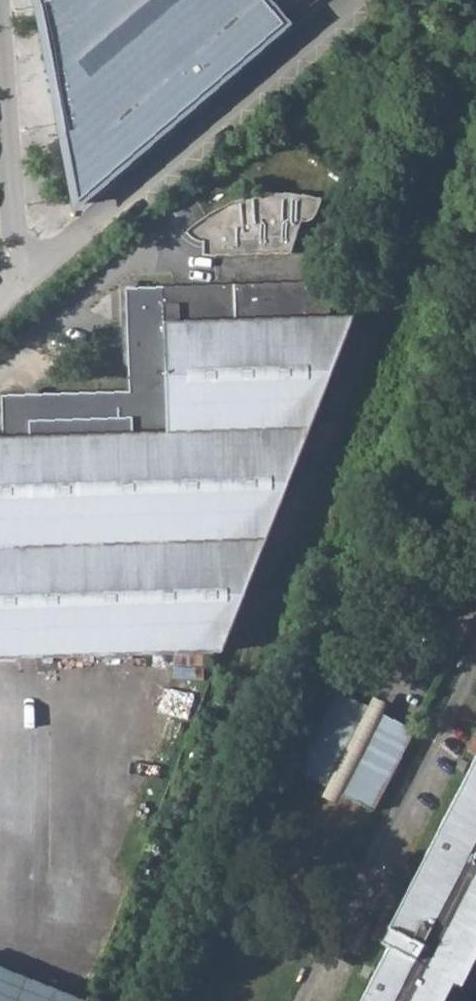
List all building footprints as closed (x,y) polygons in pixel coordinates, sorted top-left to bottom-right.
[(40,5),(36,8),(42,14),(38,18),(44,24),(40,28),(45,34),(42,37),(47,44),(98,0),(36,0),(40,5)] [(44,47),(49,54),(45,57),(51,63),(47,67),(53,73),(49,77),(55,83),(51,86),(57,93),(53,96),(59,103),(55,106),(60,113),(57,116),(63,122),(58,126),(64,132),(60,135),(66,142),(62,145),(68,152),(64,155),(70,162),(66,165),(72,172),(68,175),(73,182),(70,185),(76,191),(72,194),(81,205),(285,28),(283,25),(286,22),(267,0),(98,0),(47,44),(44,47)] [(204,244),(204,257),(291,254),(302,223),(310,222),(317,215),(323,200),(314,198),(284,195),(252,198),(226,207),(196,225),(186,234),(194,241),(196,242),(204,244)] [(0,435),(0,659),(222,652),(353,316),(331,319),(328,283),(125,289),(131,392),(3,396),(3,435),(0,435)] [(294,769),(327,786),(368,706),(335,689),(294,769)] [(414,730),(382,713),(340,793),(373,810),(414,730)] [(452,982),(460,986),(475,953),(475,756),(380,943),(387,947),(359,1000),(442,1000),(452,982)] [(88,996),(0,965),(0,1000),(86,1000),(88,996)]
